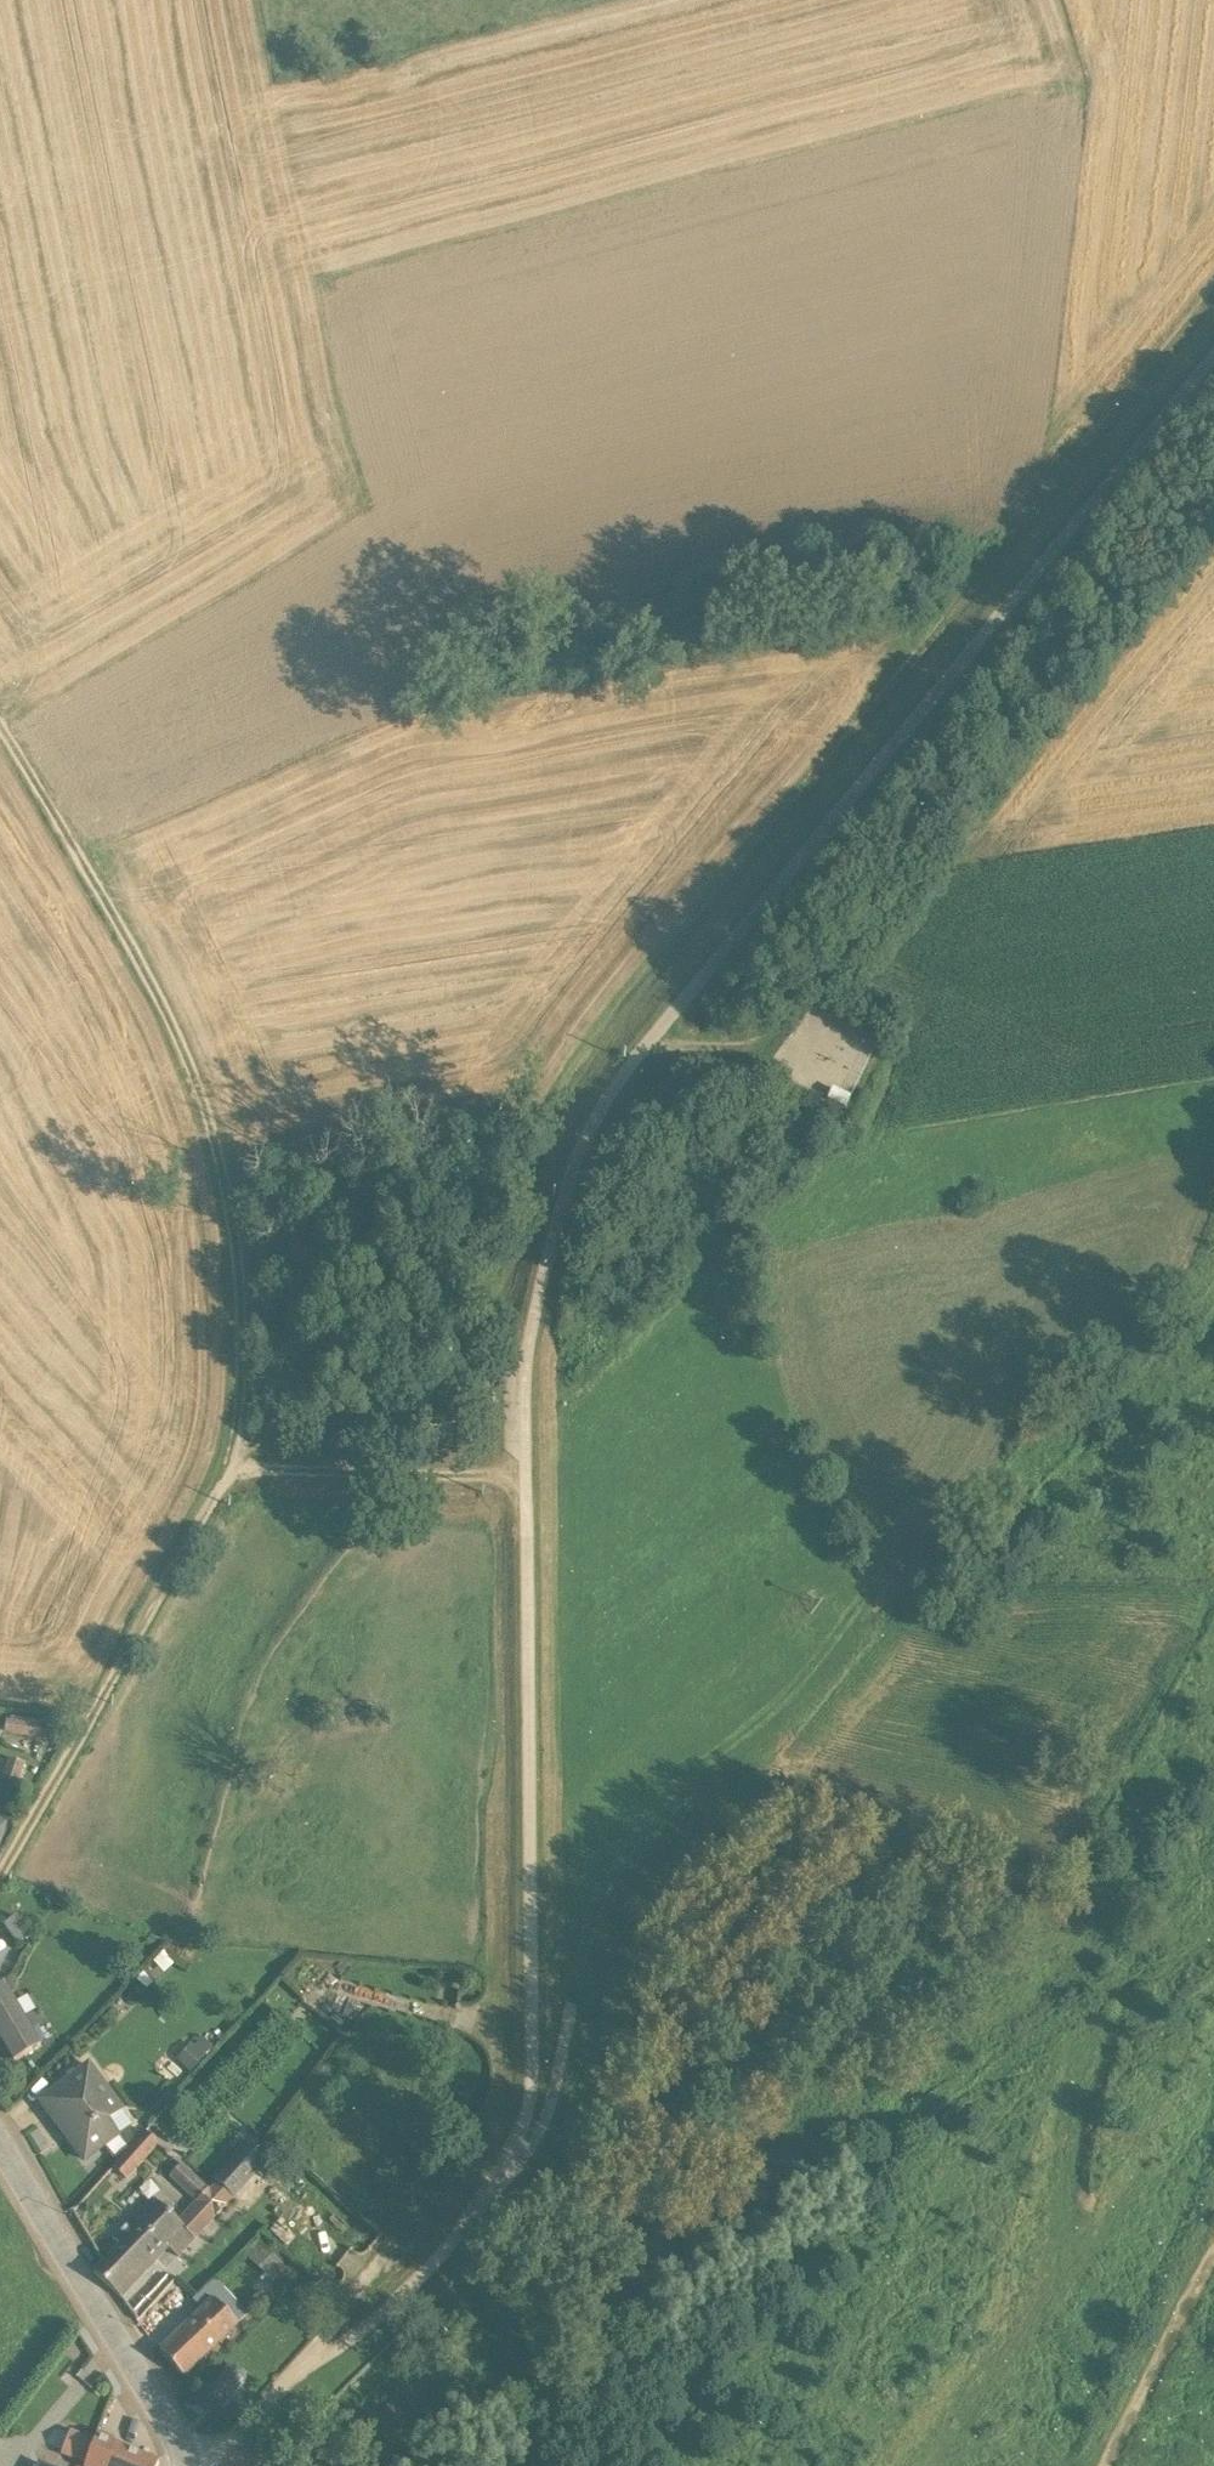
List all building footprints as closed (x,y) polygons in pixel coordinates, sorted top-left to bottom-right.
[(805,1084),(811,1062),(782,1055),(777,1077),(805,1084)] [(6,1738),(41,1744),(43,1731),(8,1726),(6,1738)] [(21,1770),(6,1766),(1,1787),(15,1791),(21,1770)] [(13,1924),(2,1931),(2,1932),(16,1951),(26,1943),(13,1924)] [(0,1992),(0,2052),(11,2070),(39,2053),(21,2023),(29,2018),(22,2006),(14,2011),(2,1991),(0,1992)] [(190,2078),(212,2053),(200,2041),(177,2066),(190,2078)] [(122,2117),(86,2069),(34,2108),(82,2171),(119,2143),(117,2142),(130,2132),(120,2119),(122,2117)] [(156,2151),(142,2138),(110,2174),(124,2187),(156,2151)] [(180,2171),(167,2185),(199,2216),(210,2226),(225,2211),(180,2171)] [(91,2281),(118,2305),(166,2254),(176,2263),(194,2244),(210,2226),(199,2216),(182,2234),(149,2203),(110,2244),(116,2251),(101,2269),(91,2281)] [(280,2270),(256,2247),(242,2261),(271,2289),(280,2280),(276,2275),(280,2270)] [(247,2320),(215,2286),(191,2309),(201,2321),(158,2360),(179,2384),(236,2333),(235,2332),(247,2320)] [(224,2375),(206,2400),(205,2402),(221,2414),(241,2389),(240,2380),(233,2374),(224,2375)] [(60,2465),(64,2465),(82,2465),(91,2442),(71,2435),(60,2465)] [(85,2465),(145,2465),(94,2445),(85,2465)]
